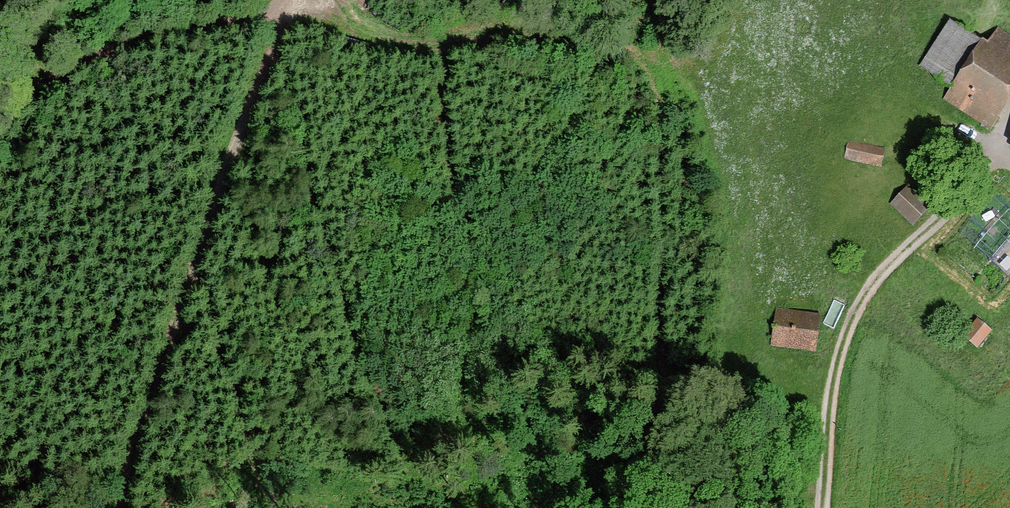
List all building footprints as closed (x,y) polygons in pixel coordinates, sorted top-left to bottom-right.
[(951,20),(920,65),(951,86),(982,42),(951,20)] [(934,118),(977,145),(1009,93),(1009,56),(985,39),(934,118)] [(847,142),(844,164),(878,170),(882,148),(847,142)] [(901,199),(890,210),(915,234),(926,223),(901,199)] [(778,316),(777,344),(822,345),(823,318),(778,316)] [(979,347),(992,330),(978,319),(964,336),(979,347)]
